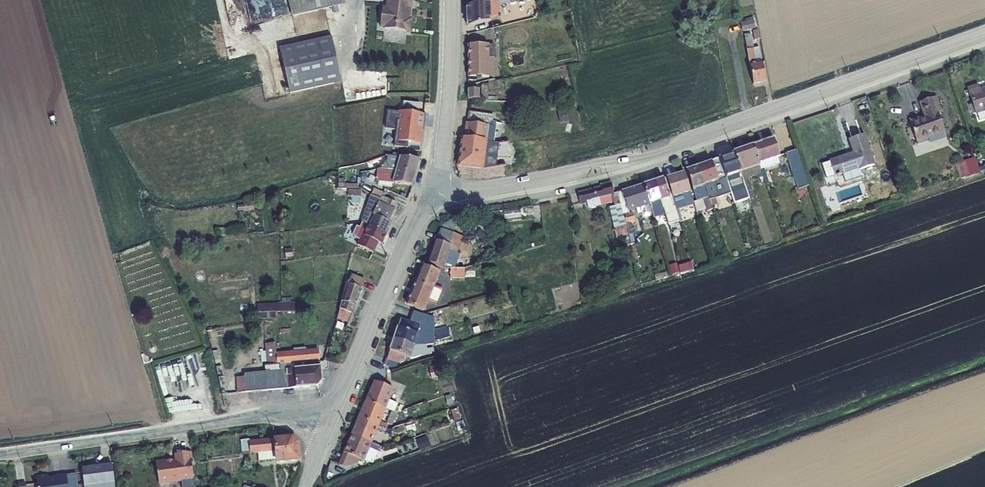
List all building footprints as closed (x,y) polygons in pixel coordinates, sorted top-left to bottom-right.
[(292,16),(345,4),(344,0),(288,0),(292,16)] [(410,32),(411,19),(408,19),(411,0),(386,0),(385,6),(382,6),(379,27),(382,28),(410,32)] [(467,5),(467,25),(500,18),(499,5),(520,0),(488,0),(467,5)] [(740,23),(743,32),(755,28),(752,17),(745,19),(745,21),(740,23)] [(751,33),(744,35),(753,84),(765,82),(759,47),(754,48),(751,33)] [(290,93),(341,82),(331,36),(279,47),(290,93)] [(468,77),(494,77),(494,44),(468,45),(468,77)] [(490,89),(500,88),(499,81),(488,82),(488,84),(481,84),(481,99),(488,100),(488,89),(489,89),(490,89)] [(970,91),(968,86),(958,89),(960,95),(965,114),(984,108),(984,86),(970,91)] [(468,88),(468,99),(479,99),(479,89),(468,88)] [(928,111),(931,110),(926,95),(910,100),(914,114),(899,119),(906,142),(917,139),(916,137),(934,131),(928,111)] [(402,111),(419,113),(420,103),(403,101),(402,111)] [(560,123),(568,121),(568,118),(568,117),(567,111),(566,112),(565,108),(557,110),(560,123)] [(396,130),(394,146),(407,148),(408,142),(420,144),(421,130),(420,130),(420,125),(422,125),(423,116),(425,116),(426,116),(426,114),(419,113),(402,111),(398,111),(398,112),(387,111),(385,128),(396,130)] [(467,123),(465,138),(493,142),(496,122),(493,122),(494,115),(469,112),(468,123),(467,123)] [(393,147),(395,130),(387,129),(385,146),(393,147)] [(865,162),(855,132),(839,137),(844,151),(839,153),(839,151),(819,158),(825,175),(849,166),(849,168),(865,162)] [(493,142),(465,138),(461,137),(458,166),(482,169),(483,168),(496,166),(498,143),(493,142)] [(772,157),(766,139),(745,146),(751,165),(753,170),(767,165),(765,159),(772,157)] [(726,154),(732,172),(751,165),(745,146),(725,153),(726,154)] [(801,187),(789,151),(779,155),(790,190),(801,187)] [(726,154),(712,158),(718,177),(732,172),(726,154)] [(382,168),(416,173),(419,159),(387,155),(387,162),(385,161),(382,168)] [(975,157),(960,161),(964,177),(979,172),(975,157)] [(718,177),(712,158),(690,166),(699,193),(700,196),(707,194),(704,182),(712,179),(716,191),(722,189),(720,182),(718,177)] [(688,187),(691,196),(699,193),(690,166),(689,165),(676,170),(682,188),(688,187)] [(394,183),(412,185),(416,173),(382,168),(377,169),(376,181),(378,181),(378,185),(391,187),(392,182),(394,183)] [(685,202),(676,172),(658,179),(664,198),(676,194),(679,204),(685,202)] [(741,182),(738,172),(732,173),(733,177),(736,184),(741,182)] [(345,188),(358,188),(358,184),(345,184),(344,178),(339,178),(338,187),(345,187),(345,188)] [(657,216),(668,212),(664,198),(658,179),(647,182),(655,209),(657,216)] [(729,186),(727,180),(720,182),(722,189),(729,186)] [(655,209),(647,182),(637,185),(637,186),(644,209),(645,212),(655,209)] [(601,207),(597,208),(602,227),(603,232),(617,228),(616,224),(609,194),(606,195),(602,184),(595,185),(595,188),(572,194),(575,204),(581,202),(582,208),(602,202),(603,207),(601,207)] [(644,209),(637,186),(609,194),(616,224),(628,221),(625,208),(630,207),(631,212),(644,209)] [(362,222),(387,234),(392,223),(389,222),(395,209),(393,208),(395,202),(382,195),(383,193),(373,188),(371,195),(370,195),(361,221),(362,222)] [(348,197),(360,197),(361,189),(348,189),(348,197)] [(244,205),(237,205),(238,211),(246,210),(246,211),(254,210),(253,200),(246,201),(245,201),(244,201),(244,205)] [(665,214),(655,217),(658,224),(667,221),(665,214)] [(356,244),(373,252),(377,242),(382,244),(387,234),(362,222),(360,227),(356,225),(352,233),(354,237),(359,239),(356,244)] [(218,237),(246,233),(245,226),(223,228),(223,227),(216,228),(218,237)] [(424,263),(439,268),(446,250),(456,253),(463,255),(463,253),(465,249),(454,245),(457,236),(436,229),(431,242),(424,263)] [(285,249),(285,257),(293,257),(292,248),(285,249)] [(446,250),(439,268),(451,268),(456,253),(446,250)] [(718,255),(720,261),(730,258),(727,251),(718,255)] [(679,269),(678,263),(670,265),(672,271),(679,269)] [(672,271),(670,265),(663,267),(664,273),(672,271)] [(418,312),(435,273),(419,268),(403,307),(418,312)] [(451,268),(439,268),(439,280),(457,279),(457,268),(451,268)] [(346,283),(337,318),(348,322),(363,289),(362,289),(365,280),(351,274),(348,284),(346,283)] [(429,286),(423,302),(432,306),(439,289),(429,286)] [(282,302),(257,304),(257,319),(275,318),(275,313),(295,312),(294,302),(291,302),(291,298),(281,298),(282,302)] [(415,325),(417,319),(403,314),(401,320),(415,325)] [(415,327),(397,320),(389,342),(407,348),(415,327)] [(433,323),(423,320),(421,329),(430,332),(433,323)] [(442,328),(430,332),(433,343),(445,339),(442,328)] [(415,347),(426,345),(430,332),(421,329),(415,347)] [(407,348),(389,342),(382,361),(393,365),(398,363),(401,356),(405,357),(407,348)] [(306,347),(293,348),(293,351),(276,352),(275,343),(265,343),(265,351),(260,352),(261,362),(266,362),(266,365),(264,365),(265,371),(244,373),(244,375),(243,375),(243,376),(236,377),(238,393),(317,386),(322,381),(319,350),(306,351),(306,347)] [(427,353),(425,348),(407,355),(408,360),(427,353)] [(362,403),(381,410),(389,390),(371,382),(362,403)] [(197,404),(193,389),(169,396),(173,411),(197,404)] [(393,405),(384,402),(381,410),(387,412),(389,413),(393,405)] [(375,424),(381,410),(362,403),(355,420),(382,430),(382,429),(384,430),(384,428),(375,424)] [(392,414),(387,412),(383,424),(388,426),(392,414)] [(380,449),(387,430),(384,430),(382,429),(382,430),(355,420),(348,437),(366,444),(367,444),(372,430),(380,433),(375,447),(376,448),(380,449)] [(366,444),(348,437),(337,465),(343,467),(355,463),(357,459),(360,461),(366,448),(374,451),(375,450),(376,448),(367,444),(366,444)] [(247,446),(246,441),(237,442),(238,459),(247,458),(248,465),(263,463),(263,466),(296,463),(294,446),(288,442),(247,446)] [(188,483),(184,454),(168,457),(169,463),(161,464),(161,461),(151,463),(154,485),(176,483),(178,484),(188,483)] [(107,479),(115,478),(113,463),(82,468),(83,470),(105,467),(107,479)] [(115,478),(107,479),(105,467),(83,470),(83,472),(85,486),(116,486),(115,478)] [(67,475),(49,477),(49,474),(36,476),(37,486),(68,486),(67,475)] [(77,474),(67,475),(68,486),(78,486),(77,474)]
